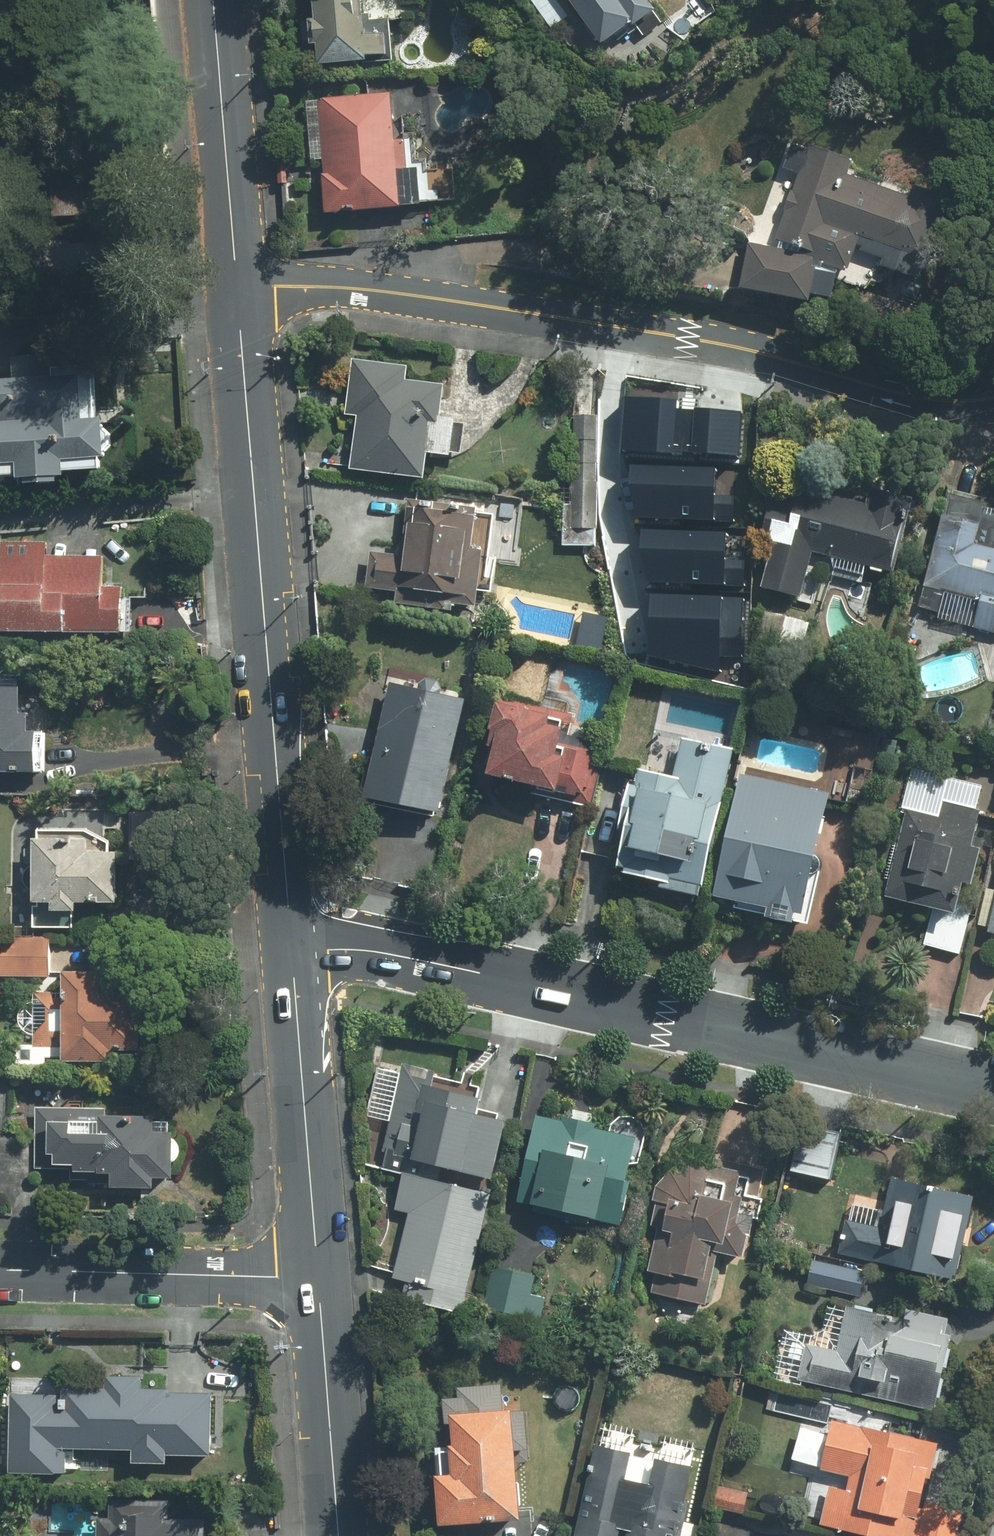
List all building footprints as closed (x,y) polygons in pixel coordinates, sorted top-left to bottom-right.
[(319,69),(392,65),(389,16),(363,18),(362,0),(315,0),(319,69)] [(602,49),(661,9),(655,0),(568,0),(602,49)] [(403,90),(321,95),(329,214),(456,206),(453,164),(408,167),(403,90)] [(755,251),(743,291),(817,313),(828,277),(855,285),(860,267),(903,280),(927,202),(848,178),(852,167),(813,155),(781,259),(755,251)] [(77,483),(77,472),(110,472),(111,427),(98,427),(100,374),(59,373),(59,358),(15,357),(14,382),(0,382),(0,481),(77,483)] [(345,415),(359,417),(351,473),(425,483),(428,456),(455,460),(461,421),(443,418),(447,386),(406,381),(408,368),(353,360),(345,415)] [(679,411),(680,402),(626,398),(622,453),(678,457),(678,453),(740,458),(744,414),(699,411),(698,413),(679,411)] [(599,529),(600,416),(574,415),(573,504),(564,504),(564,546),(596,546),(597,529),(599,529)] [(637,519),(736,524),(737,496),(718,495),(720,469),(634,465),(633,486),(637,519)] [(815,547),(889,569),(902,528),(895,526),(904,498),(872,488),(866,506),(781,480),(765,531),(780,536),(764,588),(799,598),(815,547)] [(458,506),(409,500),(403,548),(377,545),(371,592),(402,595),(401,605),(476,614),(479,592),(496,594),(501,553),(475,550),(479,522),(457,519),(458,506)] [(942,517),(925,587),(982,601),(975,629),(993,634),(993,551),(976,547),(982,526),(942,517)] [(647,583),(746,588),(747,561),(729,560),(730,533),(644,529),(643,551),(647,583)] [(121,638),(122,585),(107,585),(107,557),(52,556),(52,547),(2,546),(1,586),(0,586),(0,636),(121,638)] [(744,658),(745,599),(653,597),(653,658),(722,674),(722,658),(744,658)] [(443,819),(473,702),(393,683),(364,799),(443,819)] [(47,777),(50,735),(32,734),(33,719),(22,718),(24,691),(0,689),(0,774),(47,777)] [(491,747),(483,775),(594,805),(608,754),(565,742),(572,717),(497,697),(484,746),(491,747)] [(705,889),(734,749),(687,739),(679,779),(639,771),(618,871),(705,889)] [(737,912),(794,924),(795,917),(804,919),(831,794),(741,775),(714,899),(738,905),(737,912)] [(957,913),(963,887),(974,889),(983,850),(973,848),(981,811),(944,803),(941,817),(907,809),(888,896),(936,907),(928,946),(962,953),(970,916),(957,913)] [(113,831),(36,827),(31,927),(74,930),(76,905),(120,908),(123,856),(112,855),(113,831)] [(0,936),(0,977),(54,980),(56,940),(0,936)] [(63,992),(38,990),(33,1048),(67,1051),(66,1064),(116,1069),(118,1052),(129,1053),(136,976),(65,970),(63,992)] [(466,1318),(498,1194),(492,1192),(510,1122),(481,1114),(484,1100),(432,1086),(434,1079),(379,1065),(370,1102),(396,1109),(380,1171),(404,1177),(396,1210),(411,1214),(394,1281),(406,1284),(402,1301),(466,1318)] [(109,1109),(36,1106),(33,1175),(112,1179),(111,1192),(157,1194),(157,1180),(175,1181),(178,1120),(109,1117),(109,1109)] [(598,1126),(565,1118),(564,1124),(537,1118),(518,1199),(621,1224),(640,1142),(596,1131),(598,1126)] [(785,1171),(832,1181),(842,1131),(795,1122),(785,1171)] [(747,1197),(751,1183),(691,1169),(659,1184),(649,1229),(657,1231),(644,1291),(709,1306),(720,1255),(747,1261),(761,1200),(747,1197)] [(878,1228),(847,1222),(839,1258),(958,1282),(976,1194),(889,1177),(878,1228)] [(865,1272),(812,1260),(806,1284),(859,1296),(865,1272)] [(535,1275),(492,1265),(482,1307),(539,1321),(544,1297),(531,1294),(535,1275)] [(836,1351),(806,1343),(797,1379),(934,1413),(957,1321),(919,1312),(915,1326),(846,1309),(836,1351)] [(62,1414),(26,1413),(25,1481),(57,1481),(57,1450),(131,1451),(131,1463),(166,1464),(167,1389),(141,1389),(141,1377),(104,1377),(104,1389),(62,1389),(62,1414)] [(523,1524),(520,1452),(531,1452),(529,1396),(507,1397),(507,1385),(458,1387),(459,1403),(445,1404),(446,1430),(452,1430),(454,1478),(439,1478),(441,1528),(523,1524)] [(820,1532),(839,1535),(927,1535),(950,1437),(828,1409),(812,1477),(831,1481),(820,1532)] [(696,1469),(658,1460),(652,1488),(627,1482),(634,1454),(598,1446),(577,1535),(624,1535),(624,1534),(632,1535),(680,1535),(696,1469)] [(747,1493),(718,1486),(713,1507),(742,1514),(747,1493)] [(94,1519),(94,1535),(204,1535),(204,1522),(166,1522),(166,1501),(106,1501),(106,1520),(94,1519)]
